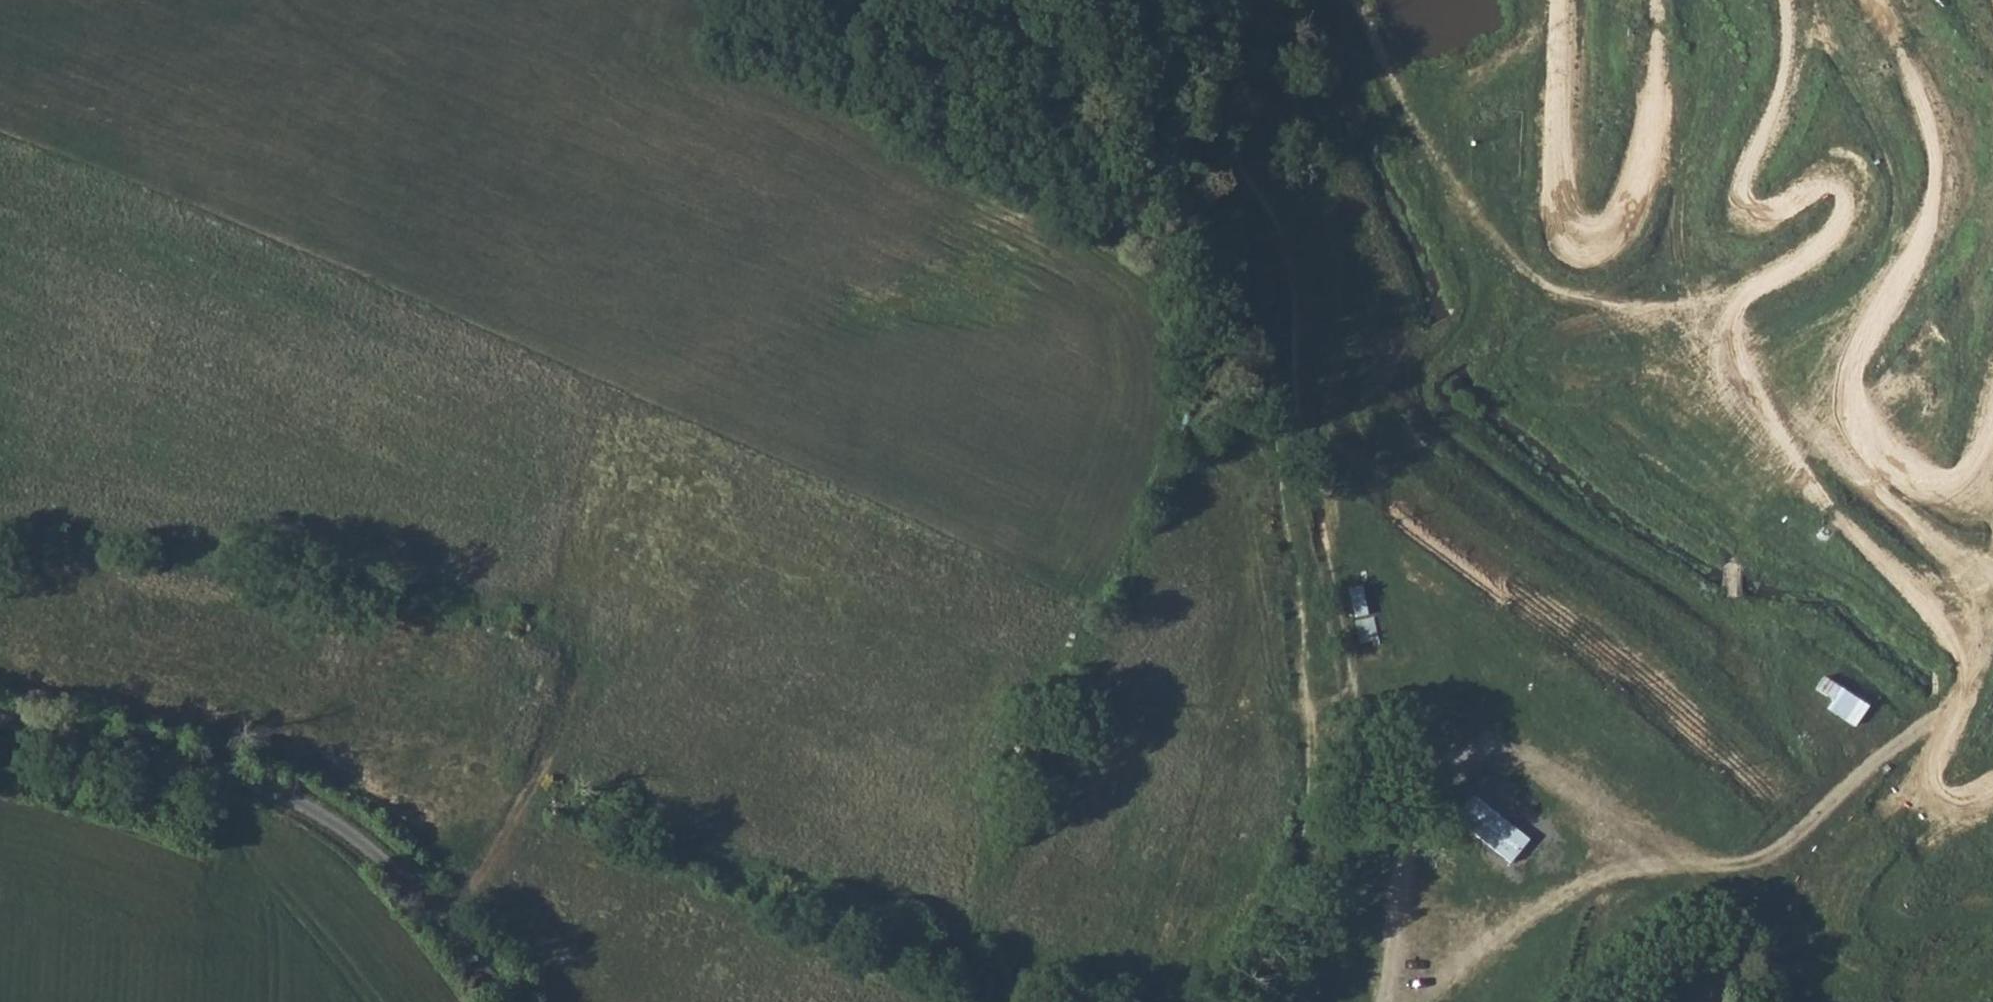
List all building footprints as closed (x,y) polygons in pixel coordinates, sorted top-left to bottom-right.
[(1827,708),(1856,726),(1870,702),(1823,675),(1816,688),(1833,698),(1827,708)] [(1494,834),(1510,811),(1471,783),(1454,805),(1494,834)]
